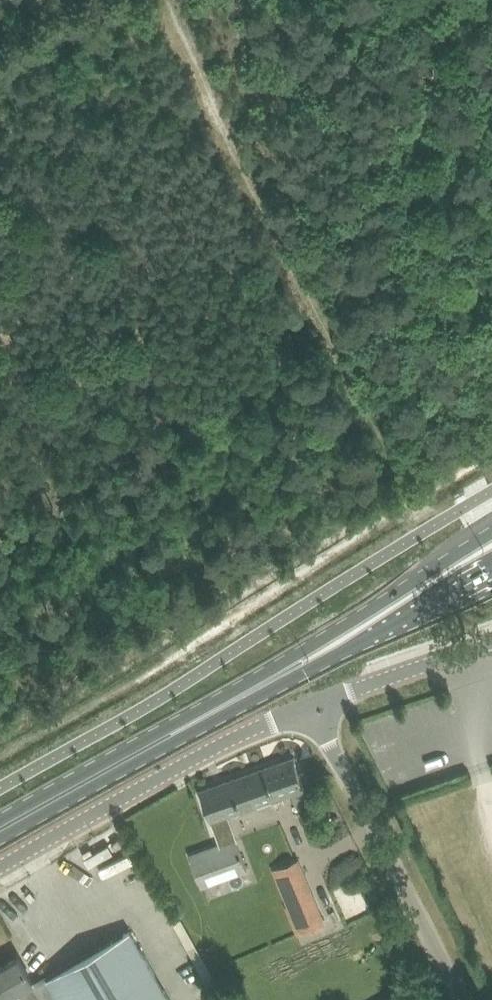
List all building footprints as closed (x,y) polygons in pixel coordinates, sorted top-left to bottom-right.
[(294,756),(200,789),(211,820),(228,814),(292,791),(296,802),(308,798),(304,787),(305,786),(294,756)] [(224,842),(190,854),(201,885),(247,869),(236,838),(224,842)] [(285,906),(296,933),(324,921),(298,858),(273,868),(288,905),(285,906)] [(105,878),(141,874),(140,865),(104,870),(105,878)] [(0,968),(0,990),(4,997),(19,989),(26,999),(171,999),(140,947),(130,930),(49,977),(35,985),(33,981),(33,980),(20,956),(0,968)]
